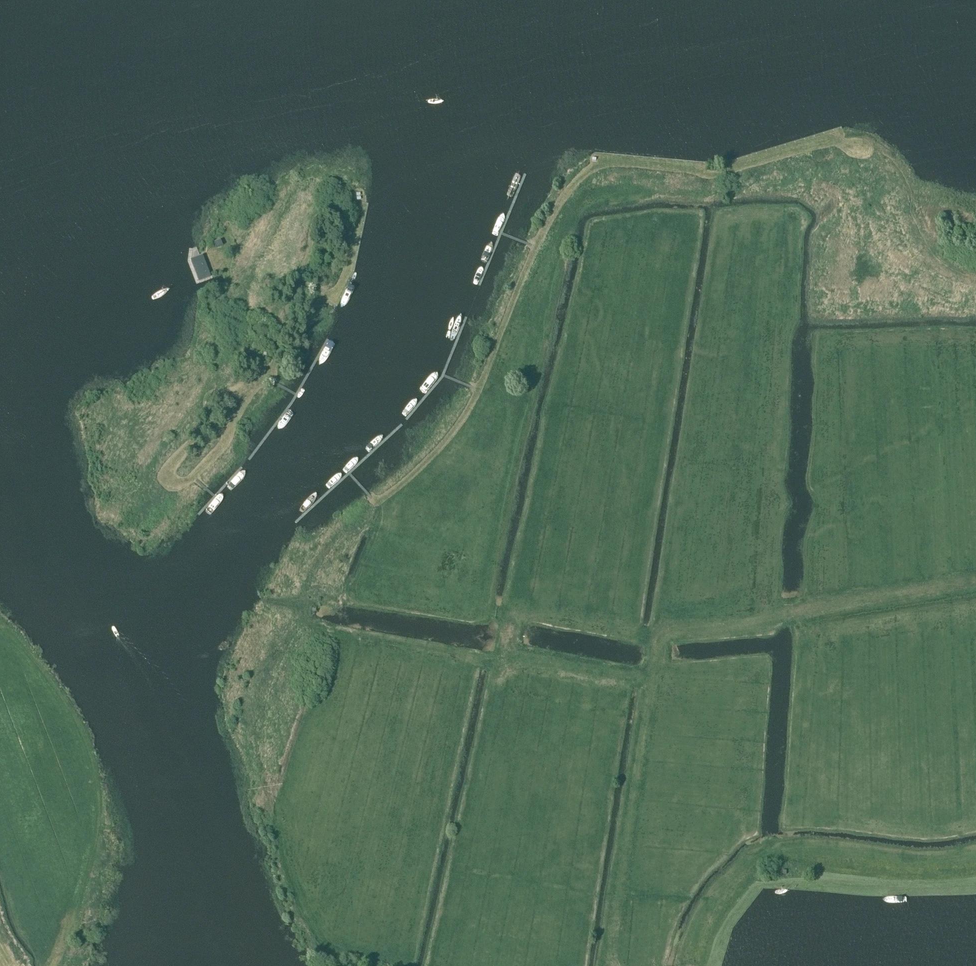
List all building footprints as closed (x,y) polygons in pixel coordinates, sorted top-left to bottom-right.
[(214,281),(200,242),(182,248),(195,286),(214,281)]
